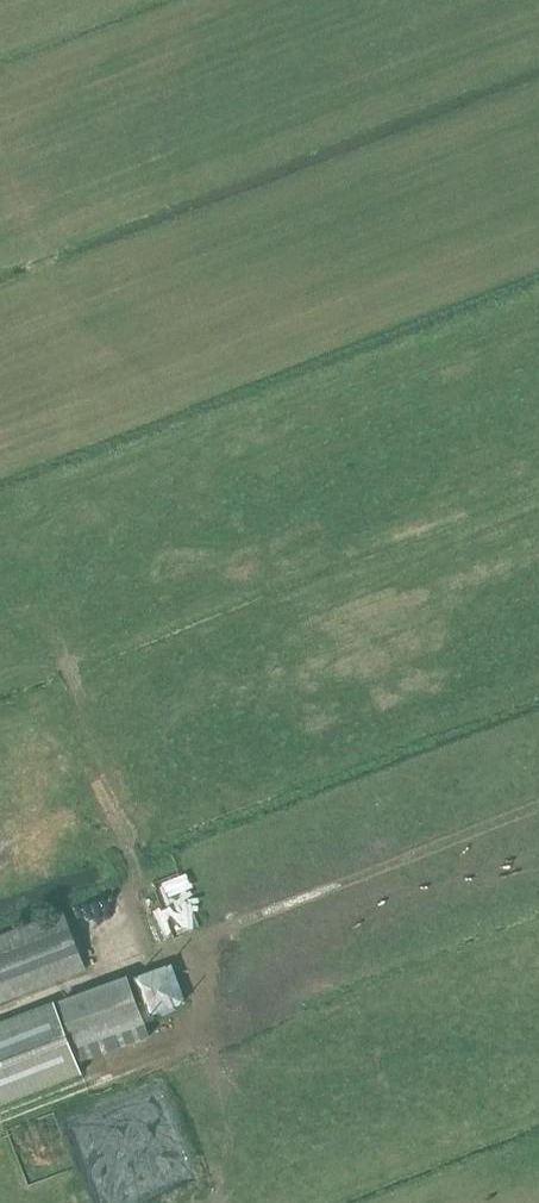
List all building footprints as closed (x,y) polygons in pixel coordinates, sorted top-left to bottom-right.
[(87,968),(64,910),(0,935),(0,1002),(87,968)] [(126,979),(65,1002),(81,1043),(141,1020),(126,979)] [(83,1072),(55,1001),(0,1023),(0,1104),(83,1072)]
